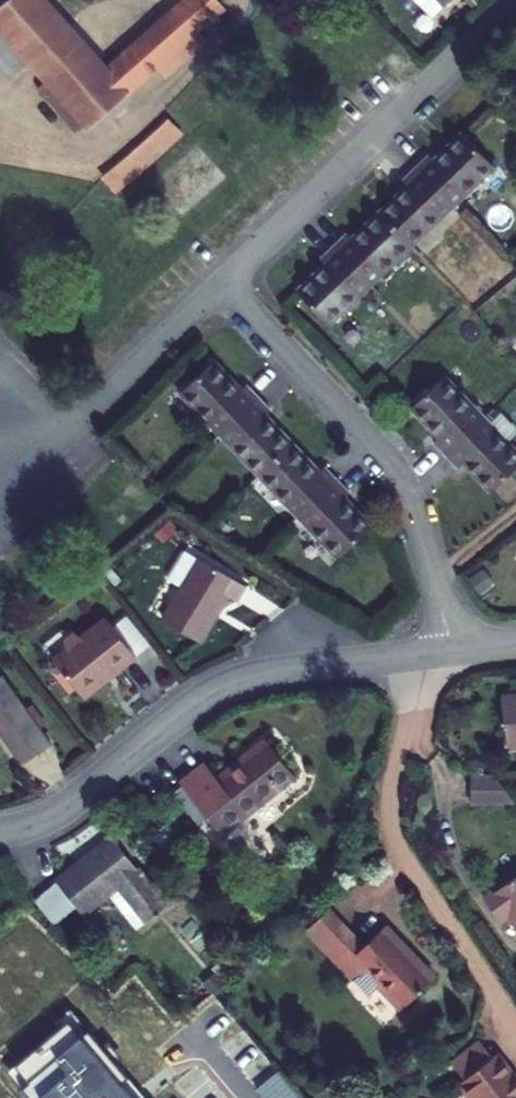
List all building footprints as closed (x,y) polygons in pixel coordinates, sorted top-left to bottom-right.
[(224,12),(214,0),(187,0),(106,71),(45,1),(46,0),(0,0),(0,31),(26,60),(43,77),(83,123),(89,129),(140,83),(150,93),(205,43),(198,36),(224,12)] [(0,31),(0,78),(2,81),(26,60),(0,31)] [(69,135),(83,123),(43,77),(29,90),(69,135)] [(110,170),(100,179),(113,193),(180,135),(167,121),(110,170)] [(433,162),(428,157),(416,169),(452,207),(494,167),(462,134),(433,162)] [(452,207),(416,169),(402,182),(407,187),(380,213),(411,246),(452,207)] [(334,247),(370,285),(411,246),(380,213),(350,241),(345,236),(334,247)] [(296,292),(327,325),(370,285),(334,247),(319,261),(324,266),(296,292)] [(515,335),(515,281),(480,309),(507,342),(515,335)] [(217,436),(257,398),(241,382),(238,386),(214,361),(178,395),(217,436)] [(445,454),(484,417),(446,375),(411,408),(439,437),(434,442),(445,454)] [(257,398),(217,436),(256,477),(292,442),(267,417),(270,413),(257,398)] [(515,467),(515,450),(484,417),(445,454),(458,467),(462,462),(491,492),(515,467)] [(292,442),(256,477),(295,518),(335,480),(323,467),(319,470),(292,442)] [(335,480),(295,518),(335,561),(372,526),(345,499),(350,495),(335,480)] [(167,579),(181,588),(197,560),(183,552),(167,579)] [(229,595),(238,601),(246,588),(199,559),(197,560),(162,619),(200,643),(229,595)] [(112,664),(116,669),(134,656),(103,616),(79,634),(71,630),(63,636),(65,645),(50,656),(78,691),(112,664)] [(78,691),(81,696),(116,669),(112,664),(78,691)] [(22,766),(50,745),(3,679),(0,681),(0,735),(22,766)] [(500,697),(506,751),(515,750),(515,695),(500,697)] [(204,764),(179,784),(220,835),(292,776),(262,739),(214,778),(204,764)] [(477,786),(475,813),(515,810),(515,806),(500,784),(477,786)] [(109,834),(55,879),(84,915),(107,896),(115,889),(144,924),(165,905),(109,834)] [(486,901),(501,921),(505,916),(515,931),(515,878),(486,901)] [(55,879),(33,896),(54,921),(75,904),(55,879)] [(144,924),(115,889),(107,896),(136,931),(144,924)] [(363,946),(352,934),(327,958),(350,982),(361,971),(400,1011),(433,979),(384,928),(363,946)] [(11,1066),(25,1082),(17,1089),(25,1097),(134,1097),(120,1081),(127,1075),(87,1028),(80,1034),(68,1019),(11,1066)] [(451,1063),(465,1081),(461,1084),(472,1097),(515,1097),(515,1079),(498,1055),(493,1058),(480,1041),(451,1063)] [(280,1071),(259,1089),(267,1097),(303,1097),(280,1071)]
